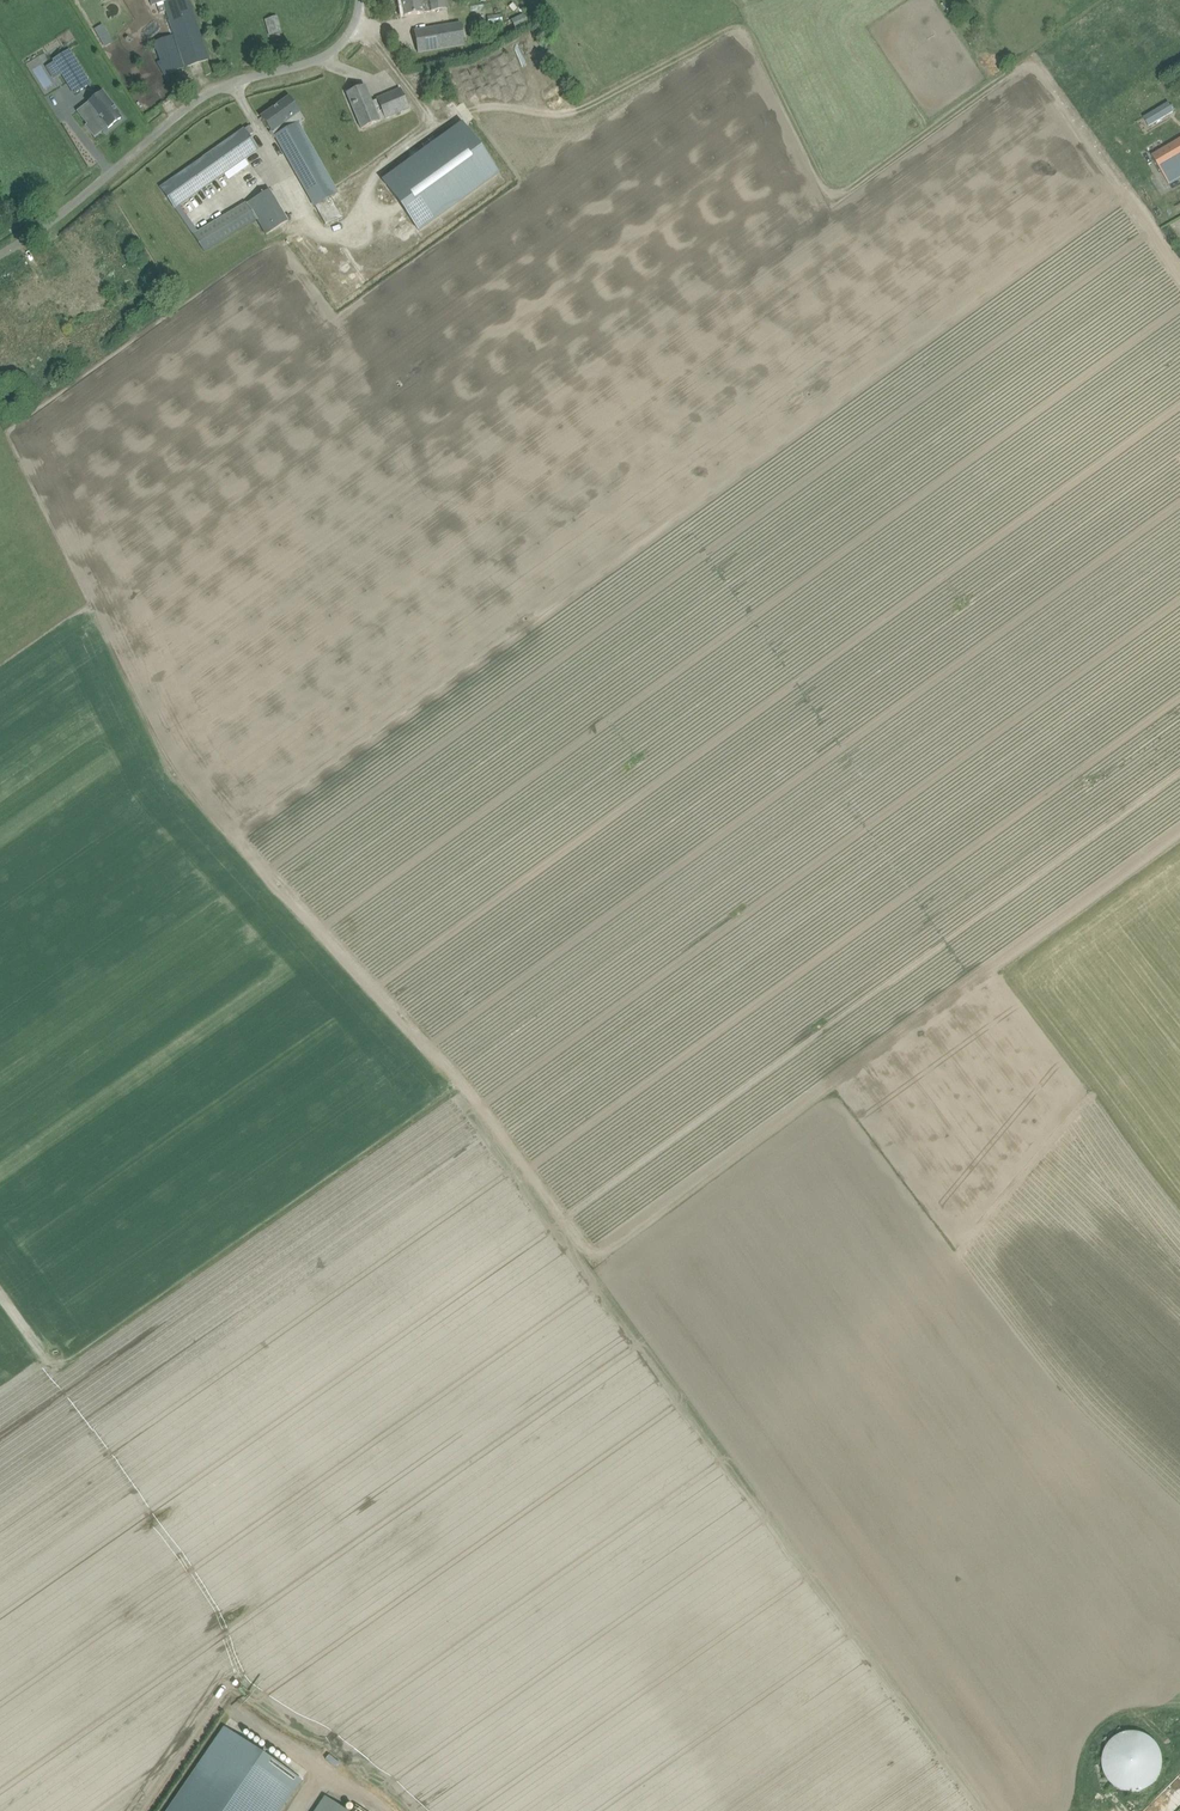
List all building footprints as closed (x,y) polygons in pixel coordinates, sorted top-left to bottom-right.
[(175,37),(180,53),(173,35),(154,42),(160,61),(157,62),(164,75),(165,75),(209,59),(189,0),(164,0),(165,1),(162,2),(163,4),(157,6),(160,13),(166,11),(175,37)] [(405,16),(423,13),(430,12),(447,8),(446,0),(402,0),(405,16)] [(511,19),(516,28),(528,22),(524,13),(511,19)] [(270,35),(281,32),(277,16),(266,19),(270,35)] [(414,30),(418,51),(465,43),(461,22),(414,30)] [(103,23),(95,28),(105,46),(113,41),(103,23)] [(53,60),(74,94),(91,84),(70,50),(53,60)] [(1164,81),(1147,91),(1152,100),(1170,90),(1164,81)] [(401,89),(372,101),(365,86),(347,93),(362,128),(409,109),(401,89)] [(119,114),(107,99),(102,93),(97,97),(96,96),(77,111),(88,124),(94,119),(103,131),(109,127),(121,118),(118,115),(119,114)] [(331,201),(341,195),(340,191),(337,192),(299,124),(306,120),(290,97),(261,117),(271,132),(269,133),(272,138),(275,137),(314,206),(315,205),(316,207),(325,224),(341,215),(331,201)] [(1169,101),(1143,116),(1149,126),(1174,111),(1169,101)] [(497,174),(462,124),(384,181),(419,230),(497,174)] [(251,140),(248,136),(244,130),(161,188),(168,197),(175,208),(195,193),(229,170),(247,158),(257,150),(251,140)] [(1151,154),(1167,183),(1179,176),(1179,137),(1151,154)] [(288,222),(270,191),(247,204),(256,220),(265,235),(288,222)] [(166,1810),(281,1810),(302,1780),(224,1726),(166,1810)] [(1099,1778),(1150,1795),(1166,1743),(1116,1727),(1099,1778)] [(325,1796),(314,1810),(347,1810),(325,1796)]
